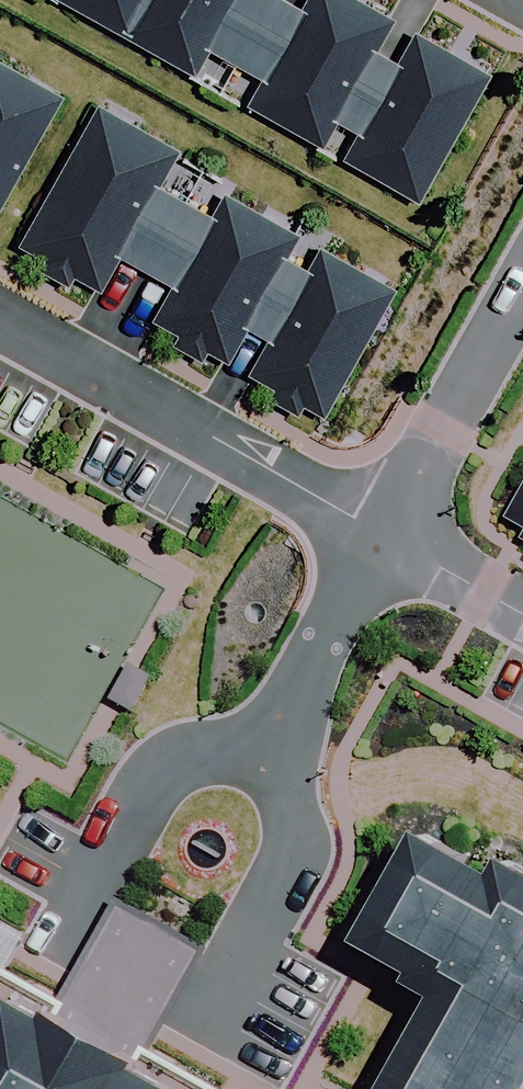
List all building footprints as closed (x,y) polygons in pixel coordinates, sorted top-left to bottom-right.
[(197,68),(213,40),(268,72),(254,97),(325,137),(340,111),(365,125),(351,151),(421,191),(490,69),(419,28),(402,59),(378,45),(397,13),(374,0),(305,0),(305,1),(304,0),(76,0),(197,68)] [(59,96),(0,63),(0,203),(59,96)] [(97,98),(18,239),(45,254),(41,262),(67,276),(72,268),(99,283),(118,249),(171,279),(152,313),(177,327),(171,338),(201,354),(206,344),(227,355),(247,320),(267,332),(248,367),(272,380),(265,392),(297,410),(303,400),(323,411),(396,282),(319,239),(306,263),(283,251),(296,227),(223,187),(211,210),(158,180),(179,143),(97,98)] [(512,512),(522,518),(522,492),(512,512)] [(520,841),(511,857),(435,814),(373,925),(429,956),(424,966),(451,981),(390,1088),(522,1088),(522,843),(520,841)] [(184,1078),(188,1070),(155,1051),(158,1045),(67,994),(65,999),(29,979),(26,984),(0,970),(0,1088),(205,1088),(184,1078)]
